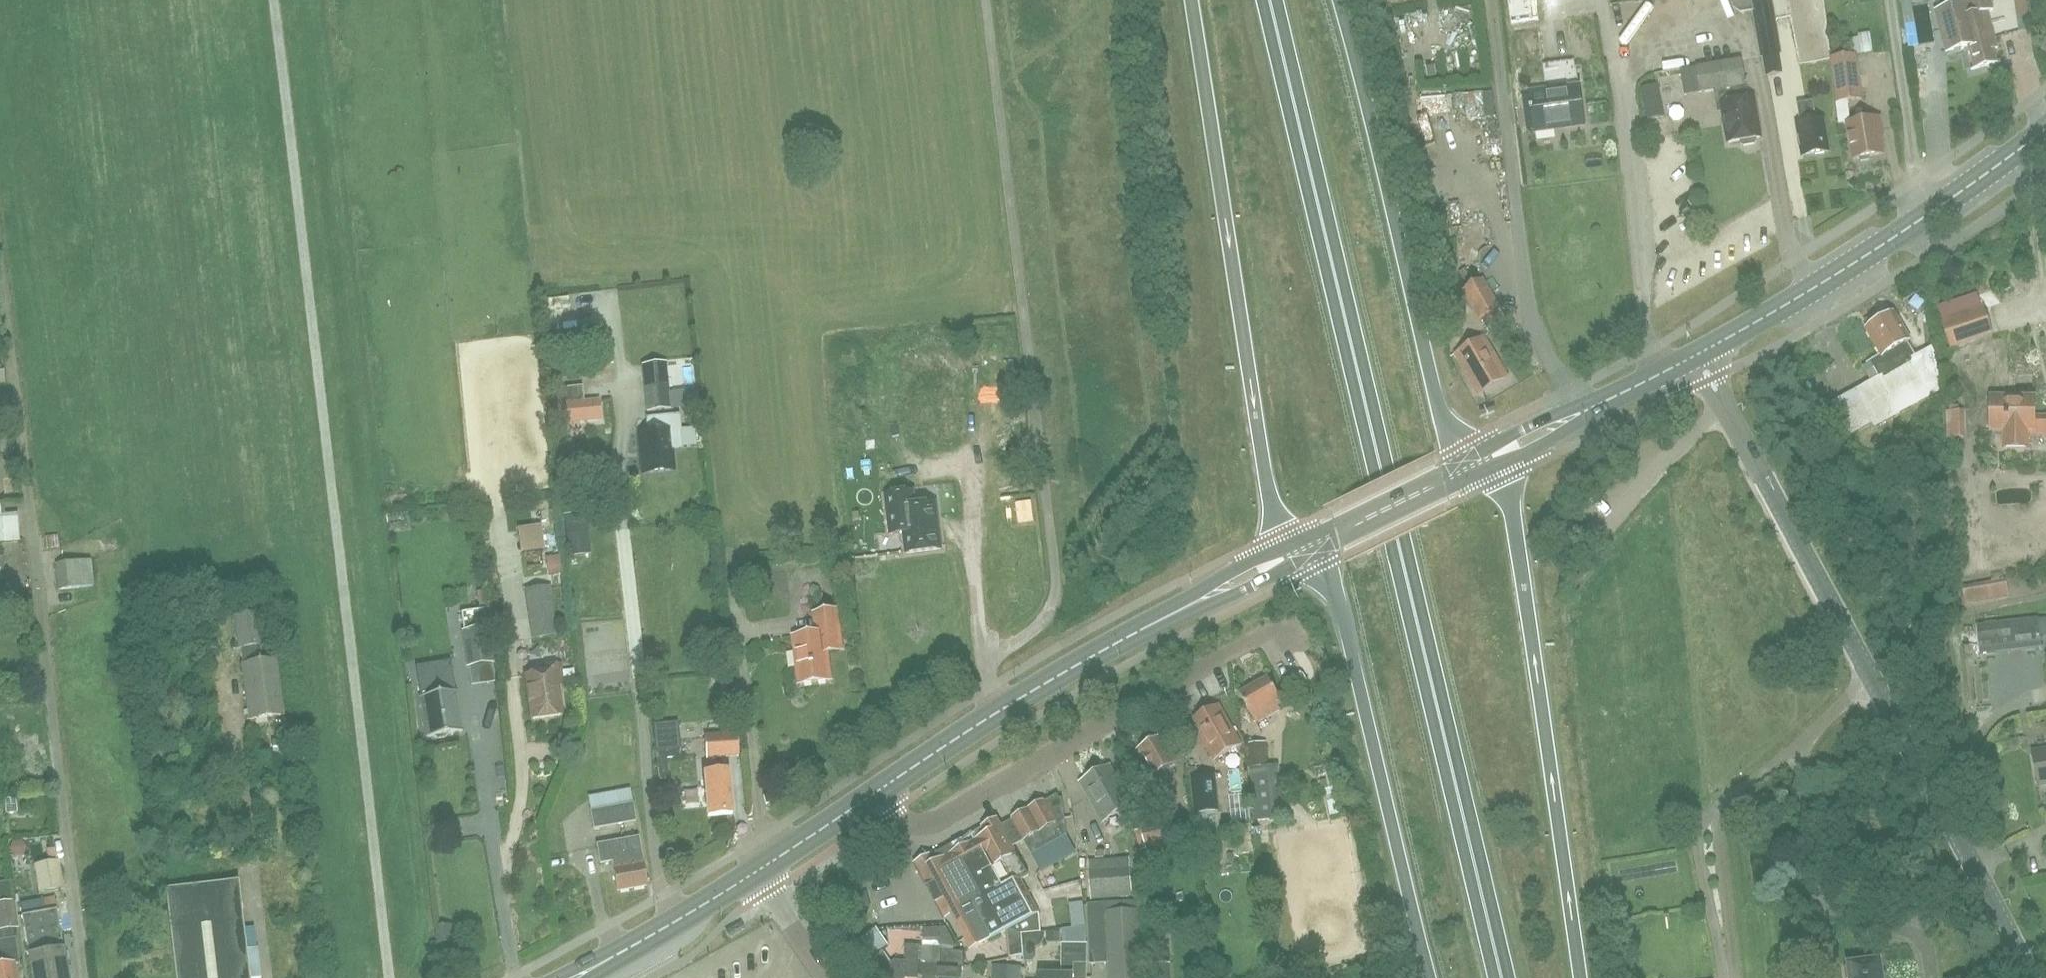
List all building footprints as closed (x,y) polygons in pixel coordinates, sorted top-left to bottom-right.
[(1509,25),(1542,21),(1539,0),(1506,0),(1509,25)] [(1754,12),(1752,0),(1732,0),(1733,8),(1740,14),(1754,12)] [(1775,54),(1772,32),(1767,5),(1766,0),(1752,0),(1754,12),(1758,35),(1762,56),(1775,54)] [(1991,0),(1966,0),(1967,4),(1970,16),(1961,18),(1969,46),(1975,69),(1997,63),(1994,49),(1998,48),(1991,22),(1989,22),(1986,12),(1994,10),(1991,0)] [(1947,52),(1969,46),(1961,18),(1970,16),(1967,4),(1937,12),(1947,52)] [(1845,40),(1847,58),(1829,60),(1836,104),(1860,100),(1854,57),(1862,56),(1859,38),(1845,40)] [(1684,93),(1702,90),(1714,88),(1717,105),(1718,105),(1718,110),(1727,108),(1732,140),(1760,135),(1753,99),(1749,99),(1746,86),(1746,85),(1742,60),(1680,70),(1684,93)] [(1664,99),(1680,96),(1678,84),(1662,87),(1664,99)] [(1565,128),(1585,125),(1579,86),(1530,93),(1535,132),(1536,132),(1535,127),(1565,123),(1565,128)] [(1803,157),(1829,152),(1823,120),(1816,121),(1813,102),(1797,105),(1800,123),(1797,124),(1803,157)] [(1854,159),(1882,155),(1884,154),(1881,132),(1883,132),(1881,118),(1848,123),(1854,159)] [(1482,321),(1500,310),(1483,281),(1465,292),(1482,321)] [(1993,335),(1983,306),(1940,322),(1950,350),(1993,335)] [(1865,372),(1871,382),(1856,390),(1862,402),(1837,417),(1848,437),(1874,422),(1876,424),(1899,411),(1897,407),(1926,389),(1930,397),(1942,391),(1932,347),(1917,355),(1892,313),(1866,329),(1882,356),(1870,363),(1873,367),(1865,372)] [(1479,393),(1505,378),(1496,364),(1499,362),(1484,337),(1456,354),(1479,393)] [(647,412),(672,409),(668,375),(643,378),(647,412)] [(556,389),(557,406),(559,423),(600,418),(598,402),(584,403),(582,387),(556,389)] [(697,389),(689,390),(691,407),(699,406),(697,389)] [(2029,431),(2033,431),(2033,435),(2045,435),(2045,419),(2034,419),(2034,399),(2007,399),(2007,403),(1992,403),(1991,431),(2002,431),(2002,449),(2029,449),(2029,431)] [(1946,412),(1947,439),(1966,439),(1965,411),(1946,412)] [(643,474),(674,471),(670,430),(665,431),(664,417),(648,419),(649,432),(639,433),(643,474)] [(907,550),(941,546),(936,506),(901,510),(907,550)] [(1,514),(3,538),(20,538),(19,513),(1,514)] [(522,526),(523,556),(547,555),(546,525),(522,526)] [(595,555),(593,531),(573,533),(574,557),(595,555)] [(546,559),(549,577),(564,575),(561,556),(546,559)] [(58,590),(93,587),(90,560),(56,564),(58,590)] [(1966,605),(1989,601),(2009,597),(2006,580),(1986,583),(1963,587),(1966,605)] [(532,639),(556,635),(550,587),(526,590),(532,639)] [(259,613),(264,612),(262,598),(237,602),(239,615),(259,613)] [(827,652),(842,650),(837,611),(815,614),(818,634),(794,637),(800,684),(831,680),(827,652)] [(249,720),(283,716),(275,660),(263,662),(261,645),(262,645),(258,613),(235,616),(240,648),(247,647),(249,664),(242,665),(249,720)] [(1979,655),(2042,648),(2041,637),(2045,636),(2045,618),(1976,625),(1979,655)] [(276,643),(285,642),(282,623),(273,624),(276,643)] [(462,631),(468,668),(493,665),(488,627),(462,631)] [(526,676),(532,720),(562,716),(558,687),(563,686),(560,665),(542,668),(543,673),(526,676)] [(1278,705),(1281,703),(1279,699),(1280,698),(1269,678),(1240,694),(1256,723),(1280,710),(1278,705)] [(428,738),(434,737),(438,739),(446,738),(448,734),(462,732),(455,692),(422,697),(428,738)] [(1241,744),(1233,731),(1219,706),(1193,720),(1201,733),(1198,735),(1213,760),(1241,744)] [(708,727),(708,735),(705,736),(707,758),(739,756),(737,733),(736,725),(708,727)] [(681,758),(680,750),(694,748),(692,730),(654,733),(656,752),(659,780),(668,779),(666,760),(681,758)] [(1163,770),(1178,761),(1164,736),(1138,751),(1145,764),(1143,765),(1158,791),(1170,783),(1163,770)] [(1247,769),(1269,766),(1267,742),(1244,745),(1247,769)] [(2045,784),(2045,751),(2034,753),(2040,785),(2045,784)] [(1103,822),(1131,806),(1108,767),(1082,782),(1090,795),(1088,797),(1103,822)] [(708,816),(732,814),(729,772),(704,774),(708,816)] [(1278,773),(1251,776),(1256,821),(1283,818),(1278,773)] [(1196,814),(1219,811),(1215,774),(1192,776),(1196,814)] [(1031,856),(1067,836),(1061,800),(1059,800),(1056,796),(1015,819),(1027,839),(1023,841),(1031,856)] [(593,830),(636,822),(633,803),(590,811),(593,830)] [(1251,809),(1231,811),(1234,842),(1253,840),(1251,809)] [(1140,826),(1147,854),(1179,845),(1172,817),(1140,826)] [(971,906),(990,941),(1006,933),(1017,927),(1021,934),(1041,932),(1039,913),(1021,880),(1029,876),(1002,826),(954,853),(981,901),(971,906)] [(617,891),(647,885),(639,844),(610,850),(597,852),(599,863),(612,860),(617,891)] [(954,853),(927,867),(968,944),(975,948),(990,941),(971,906),(981,901),(954,853)] [(40,892),(63,888),(59,861),(35,865),(40,892)] [(1091,871),(1093,899),(1131,896),(1129,868),(1091,871)] [(13,901),(11,881),(0,882),(0,977),(17,977),(15,965),(20,964),(14,929),(19,929),(16,900),(13,901)] [(238,881),(165,890),(176,977),(250,977),(238,881)] [(1084,896),(1083,885),(1049,886),(1050,897),(1084,896)] [(1139,903),(1088,905),(1090,946),(1107,945),(1109,977),(1144,977),(1139,903)] [(63,949),(63,950),(56,910),(22,916),(29,956),(28,956),(32,977),(69,977),(63,949)] [(450,925),(434,927),(436,944),(452,942),(450,925)] [(946,927),(924,928),(923,943),(938,943),(941,947),(957,948),(946,927)] [(1017,927),(1006,933),(1008,960),(1024,957),(1025,957),(1024,949),(1021,934),(1017,927)] [(879,974),(896,965),(887,948),(893,945),(884,929),(861,940),(879,974)] [(1060,932),(1047,931),(1047,942),(1060,942),(1060,932)] [(1021,934),(1024,949),(1025,957),(1024,957),(1024,963),(1033,962),(1036,957),(1036,949),(1041,946),(1045,939),(1046,934),(1043,932),(1041,932),(1021,934)] [(914,977),(961,977),(962,970),(963,970),(964,953),(942,952),(941,967),(922,966),(923,946),(905,945),(906,977),(914,977)] [(1086,945),(1062,945),(1062,976),(1040,976),(1040,977),(1086,977),(1086,945)] [(1880,960),(1849,964),(1849,967),(1845,968),(1846,977),(1882,977),(1880,960)] [(1170,963),(1152,964),(1153,977),(1170,977),(1170,963)] [(993,965),(992,977),(1021,977),(1022,966),(993,965)]
